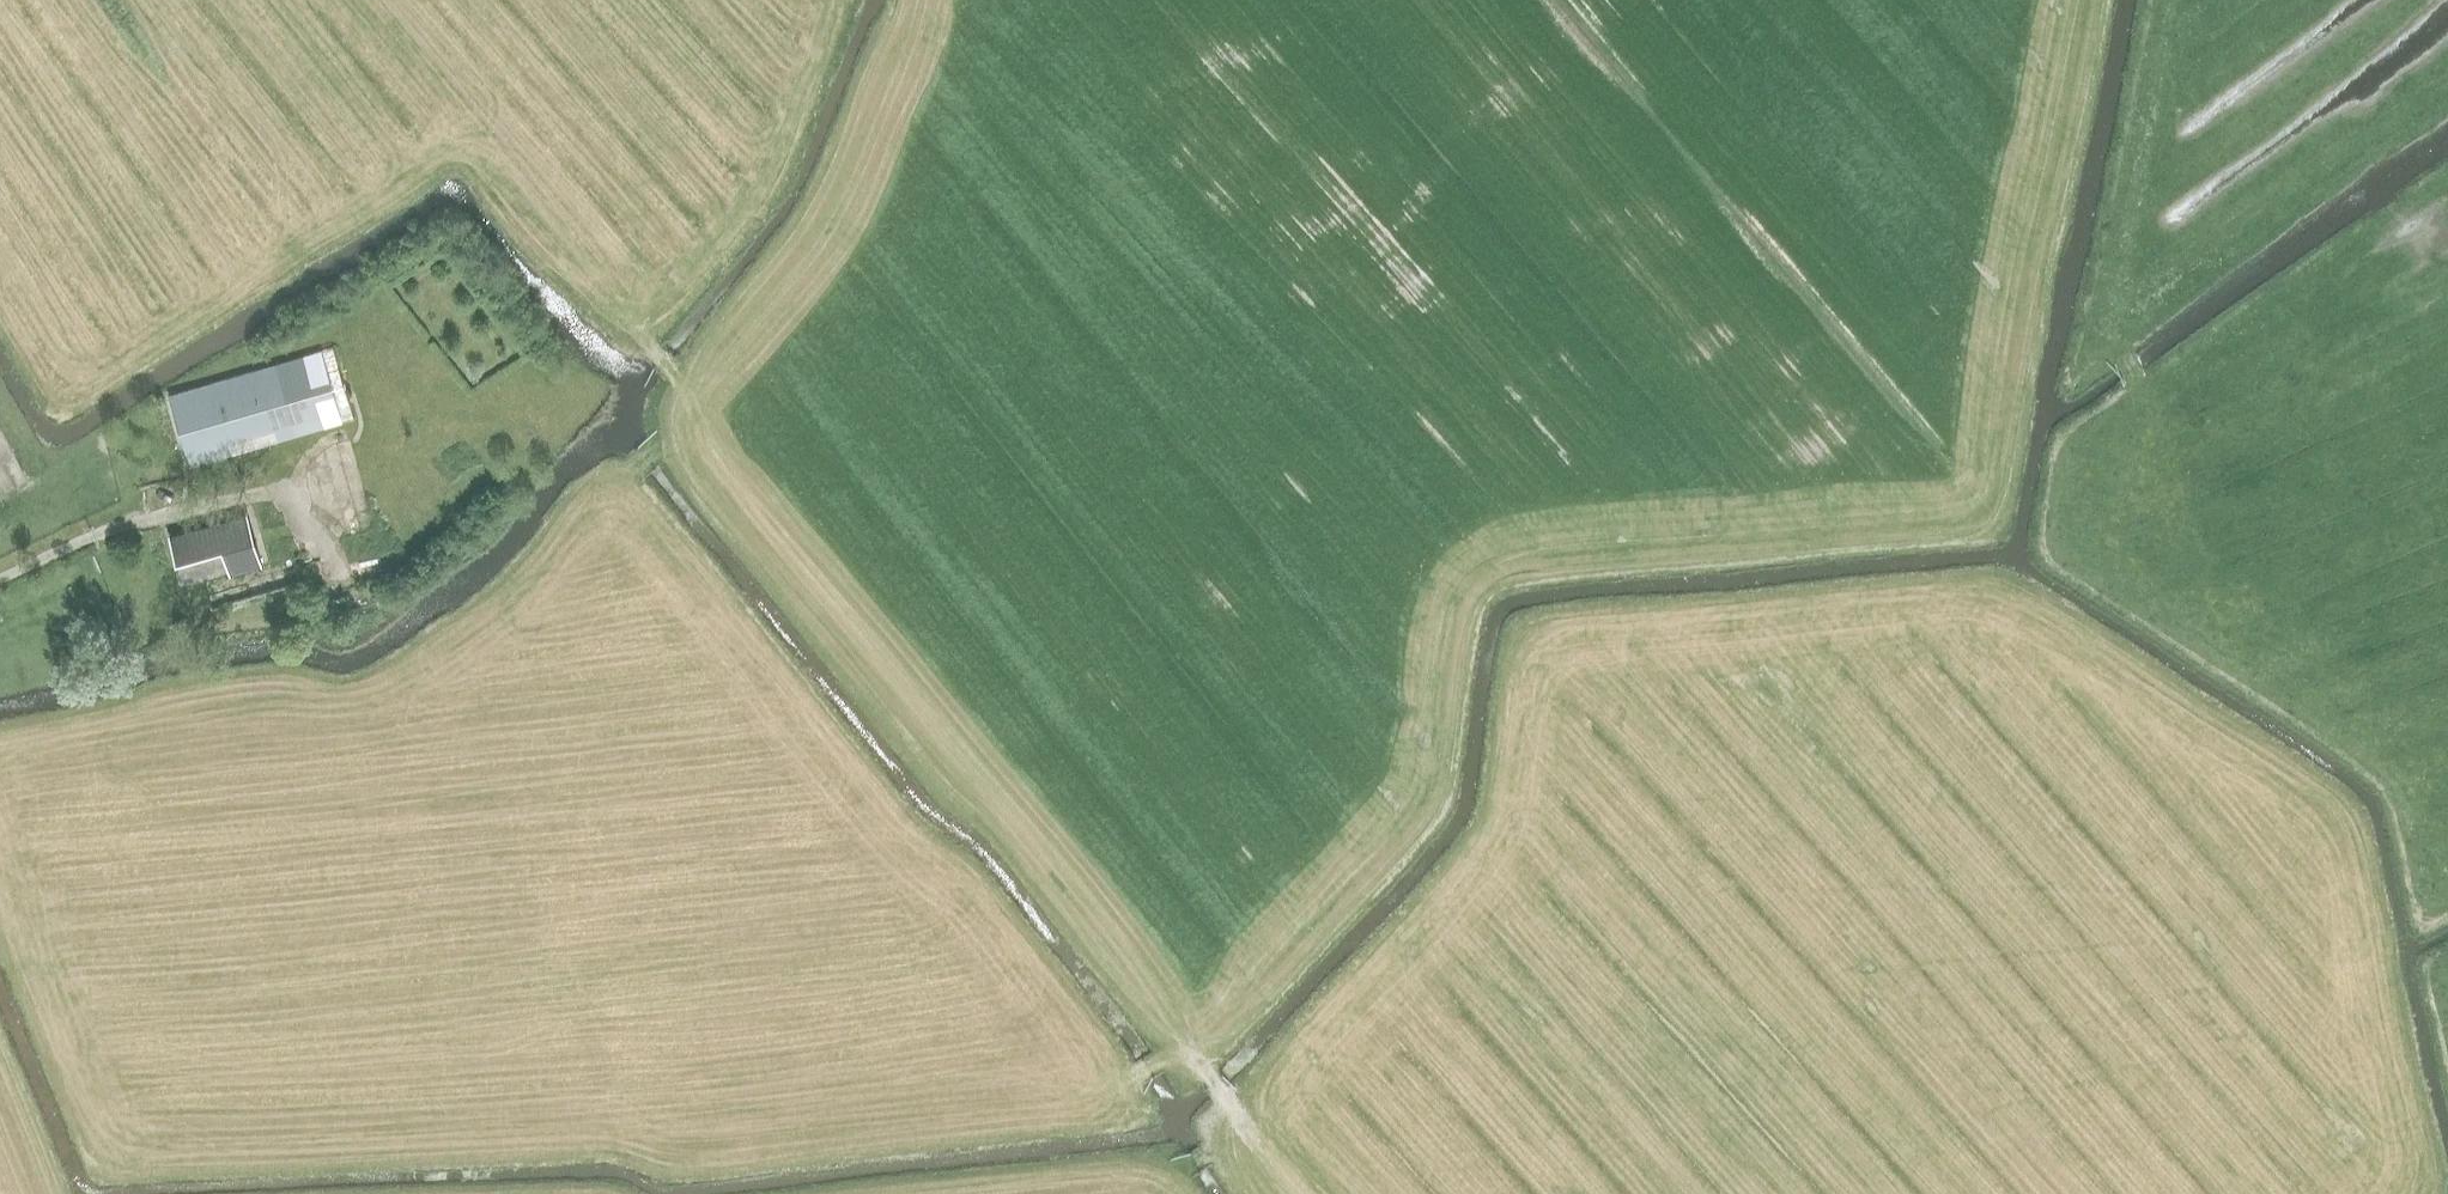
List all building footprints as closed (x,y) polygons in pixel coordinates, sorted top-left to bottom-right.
[(191,466),(355,419),(334,348),(170,394),(191,466)] [(230,575),(263,565),(262,564),(261,564),(247,514),(248,513),(247,512),(169,535),(169,536),(170,535),(177,561),(223,547),(231,573),(229,573),(230,575)] [(161,640),(157,626),(143,630),(147,644),(161,640)]
